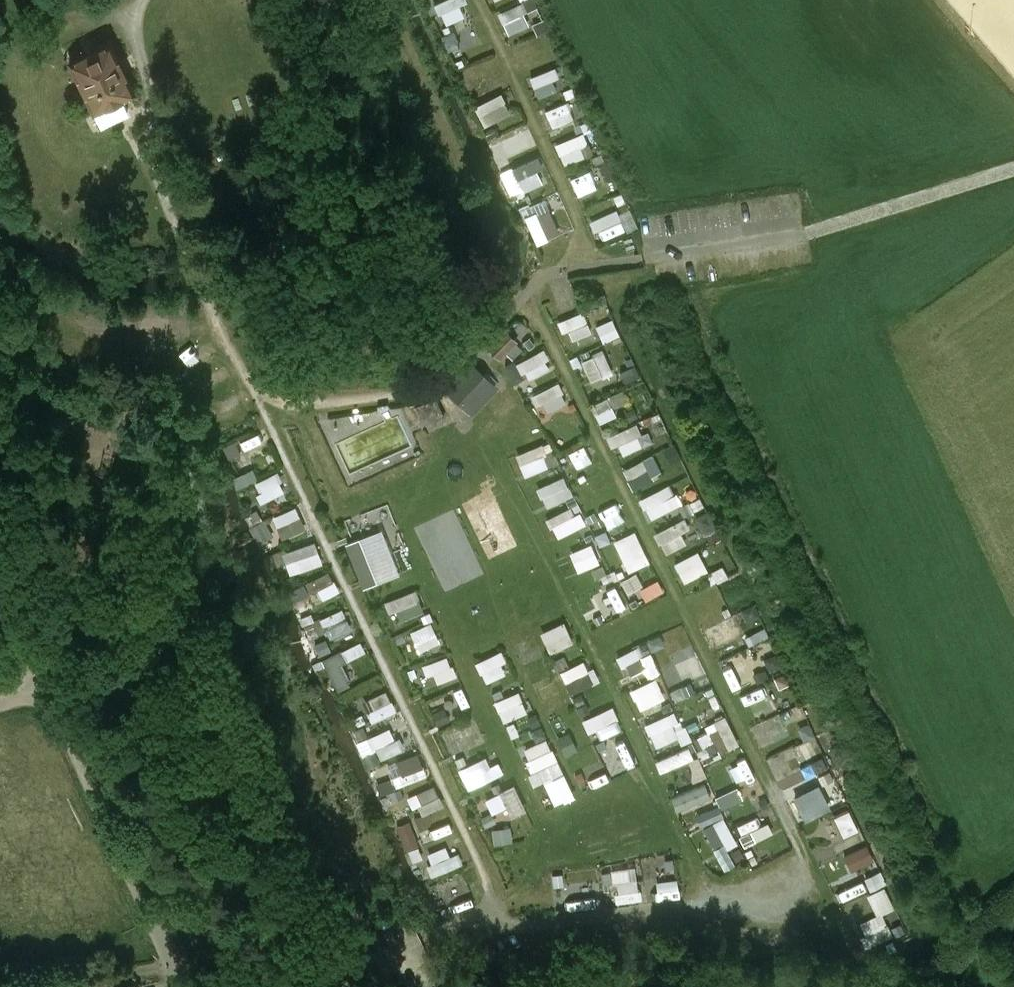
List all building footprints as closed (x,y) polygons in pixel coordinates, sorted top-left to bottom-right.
[(473,0),(446,0),(439,3),(449,24),(470,15),(465,3),(473,0)] [(500,12),(508,29),(536,16),(529,0),(526,0),(500,12)] [(468,46),(460,27),(446,33),(454,52),(468,46)] [(109,44),(69,63),(94,113),(134,94),(109,44)] [(536,94),(569,80),(562,63),(529,76),(536,94)] [(508,93),(479,102),(486,124),(515,114),(508,93)] [(540,113),(550,133),(573,122),(564,102),(540,113)] [(578,107),(588,131),(597,127),(587,103),(578,107)] [(509,156),(534,146),(526,126),(501,136),(509,156)] [(585,144),(591,142),(587,131),(557,141),(565,164),(589,156),(585,144)] [(519,169),(529,189),(548,179),(537,159),(519,169)] [(593,170),(573,176),(578,191),(598,184),(593,170)] [(543,243),(567,231),(550,196),(526,208),(543,243)] [(614,200),(590,209),(598,231),(622,222),(614,200)] [(565,318),(573,340),(597,331),(589,309),(565,318)] [(607,341),(625,333),(617,316),(599,325),(607,341)] [(523,331),(513,322),(507,329),(516,338),(523,331)] [(488,352),(500,362),(517,343),(506,332),(488,352)] [(423,335),(408,333),(407,342),(422,344),(423,335)] [(546,347),(511,367),(522,385),(556,365),(546,347)] [(591,378),(613,374),(609,353),(587,358),(591,378)] [(499,389),(473,366),(447,395),(473,418),(499,389)] [(501,379),(490,370),(485,375),(496,384),(501,379)] [(562,379),(531,395),(542,416),(573,401),(562,379)] [(614,395),(593,403),(601,422),(622,414),(614,395)] [(437,399),(416,408),(422,420),(434,414),(438,422),(437,423),(441,432),(452,428),(448,418),(445,419),(437,399)] [(637,425),(615,435),(625,456),(647,445),(637,425)] [(268,426),(228,444),(235,459),(275,442),(268,426)] [(552,439),(520,454),(530,476),(563,460),(552,439)] [(594,441),(569,449),(576,469),(601,460),(594,441)] [(638,488),(668,472),(657,452),(627,468),(638,488)] [(243,488),(264,480),(259,468),(238,477),(243,488)] [(255,484),(263,504),(292,493),(283,472),(255,484)] [(564,475),(541,486),(550,507),(574,495),(564,475)] [(674,483),(644,496),(652,517),(683,505),(674,483)] [(606,534),(631,518),(618,500),(594,516),(606,534)] [(302,505),(278,516),(288,538),(312,528),(302,505)] [(590,525),(583,507),(552,519),(559,537),(590,525)] [(248,518),(261,546),(277,538),(264,510),(248,518)] [(686,532),(694,527),(687,515),(657,533),(669,553),(691,541),(686,532)] [(616,540),(631,571),(654,561),(639,529),(616,540)] [(352,543),(347,545),(366,590),(377,585),(359,540),(352,543)] [(287,552),(295,576),(329,564),(321,541),(287,552)] [(595,541),(572,550),(580,572),(604,563),(595,541)] [(677,561),(687,582),(713,569),(703,549),(677,561)] [(335,571),(291,591),(298,606),(341,586),(335,571)] [(625,578),(630,591),(646,586),(641,573),(625,578)] [(610,592),(619,610),(630,605),(621,587),(610,592)] [(389,600),(393,612),(425,600),(421,589),(389,600)] [(399,621),(429,609),(426,602),(396,613),(399,621)] [(348,607),(324,618),(333,639),(358,628),(348,607)] [(706,626),(710,639),(718,637),(720,644),(748,636),(742,616),(706,626)] [(436,621),(414,631),(423,651),(446,641),(436,621)] [(572,621),(546,631),(554,653),(581,642),(572,621)] [(659,635),(643,642),(649,655),(665,648),(659,635)] [(656,651),(646,655),(643,645),(620,654),(624,665),(646,657),(653,674),(663,670),(656,651)] [(342,678),(330,683),(335,695),(382,674),(371,650),(337,666),(342,678)] [(490,683),(514,672),(504,650),(480,661),(490,683)] [(681,686),(710,675),(701,652),(672,664),(681,686)] [(454,654),(425,663),(430,676),(438,674),(441,683),(461,676),(454,654)] [(632,675),(648,666),(644,658),(628,666),(632,675)] [(748,659),(725,669),(734,690),(758,680),(748,659)] [(574,693),(598,684),(589,660),(565,669),(574,693)] [(659,675),(631,690),(643,711),(670,696),(659,675)] [(467,685),(455,691),(464,709),(476,704),(467,685)] [(372,711),(375,720),(401,712),(395,690),(375,695),(379,710),(372,711)] [(441,724),(456,718),(452,706),(437,711),(441,724)] [(590,716),(598,738),(626,729),(619,706),(590,716)] [(531,709),(507,715),(511,734),(536,729),(531,709)] [(682,709),(649,721),(661,754),(694,741),(682,709)] [(734,718),(700,729),(707,750),(722,745),(724,752),(743,746),(734,718)] [(471,723),(448,733),(456,751),(479,741),(471,723)] [(372,765),(408,750),(398,725),(362,740),(372,765)] [(800,748),(807,762),(822,755),(815,741),(800,748)] [(665,773),(700,757),(694,744),(659,760),(665,773)] [(776,775),(800,768),(794,749),(770,756),(776,775)] [(750,752),(739,757),(747,779),(759,774),(750,752)] [(464,767),(471,788),(503,777),(495,756),(464,767)] [(557,763),(549,767),(554,777),(562,773),(557,763)] [(549,767),(529,776),(534,786),(554,777),(549,767)] [(785,788),(803,812),(823,797),(805,773),(785,788)] [(709,779),(676,795),(684,812),(717,795),(709,779)] [(421,815),(448,803),(439,783),(412,795),(421,815)] [(520,784),(488,798),(495,813),(513,805),(518,815),(531,809),(520,784)] [(840,814),(849,835),(865,828),(855,807),(840,814)] [(730,815),(709,826),(721,851),(743,841),(730,815)] [(780,833),(775,821),(764,825),(761,817),(742,825),(749,844),(780,833)] [(400,825),(411,849),(425,843),(414,819),(400,825)] [(455,821),(435,828),(438,837),(458,830),(455,821)] [(498,842),(517,841),(516,826),(497,828),(498,842)] [(858,870),(880,859),(872,843),(850,854),(858,870)] [(434,874),(468,866),(464,847),(434,853),(436,863),(432,864),(434,874)] [(681,858),(667,858),(668,890),(683,890),(681,858)] [(874,890),(890,883),(884,870),(868,877),(874,890)] [(619,883),(625,903),(648,897),(642,877),(619,883)] [(879,914),(859,923),(869,946),(896,935),(886,912),(898,907),(889,885),(870,893),(879,914)] [(450,915),(478,904),(474,895),(446,906),(450,915)] [(897,935),(906,932),(898,909),(889,912),(897,935)]
